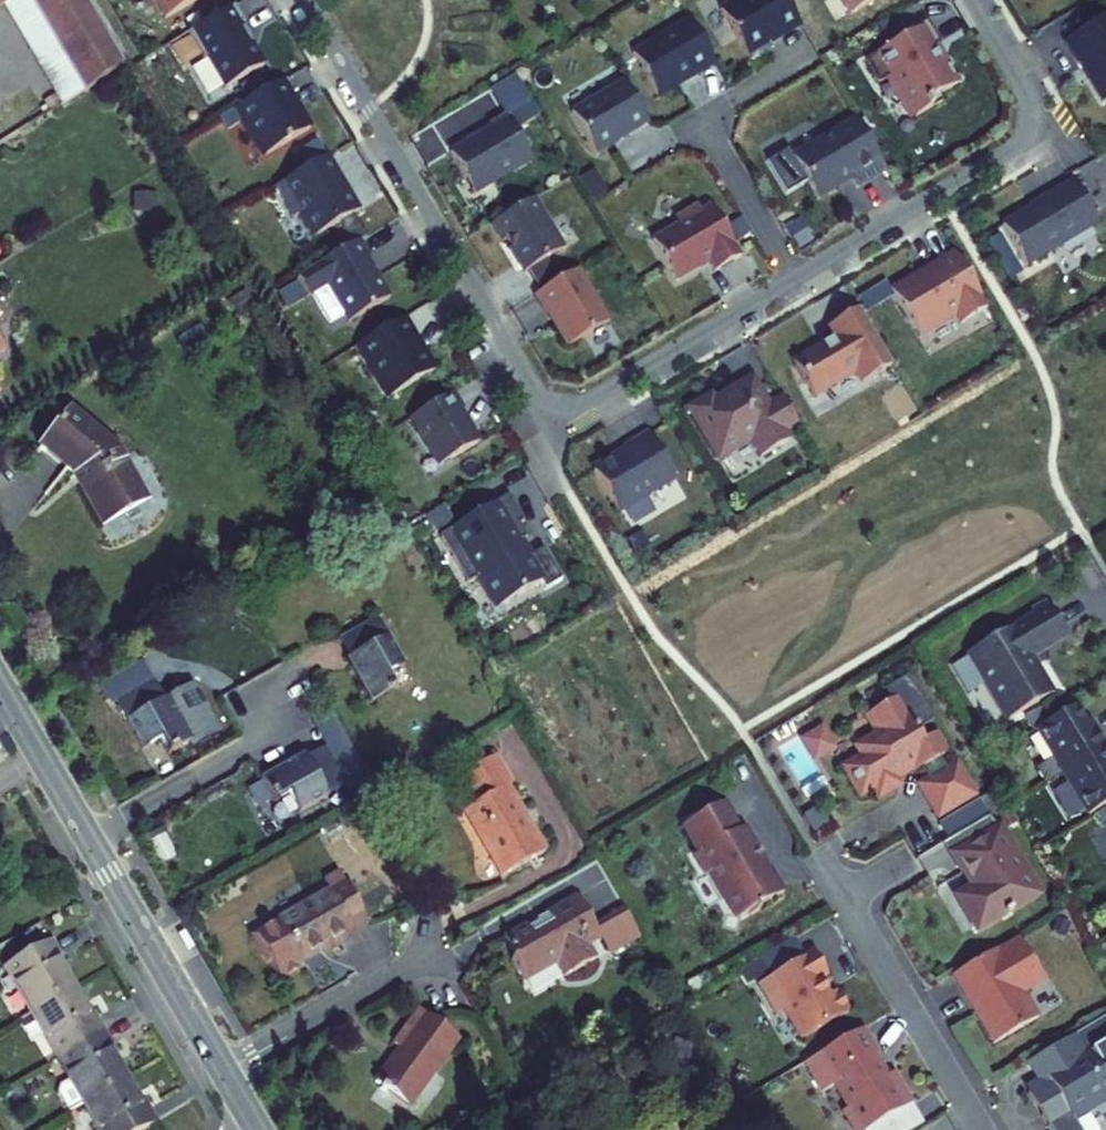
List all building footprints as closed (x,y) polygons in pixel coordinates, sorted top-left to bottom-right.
[(63,106),(84,93),(29,0),(0,0),(63,106)] [(84,93),(125,67),(85,0),(29,0),(84,93)] [(163,21),(200,0),(152,0),(163,21)] [(764,43),(798,23),(784,0),(737,0),(720,10),(750,61),(769,50),(764,43)] [(850,11),(868,0),(843,0),(850,11)] [(269,67),(231,9),(190,36),(227,93),(269,67)] [(1105,104),(1105,13),(1059,43),(1075,69),(1082,64),(1090,77),(1086,80),(1103,106),(1105,104)] [(937,62),(929,48),(938,43),(925,19),(891,38),(894,42),(863,60),(878,86),(884,77),(913,122),(944,102),(941,97),(958,86),(943,62),(937,62)] [(716,64),(689,22),(633,57),(657,94),(683,77),(687,83),(716,64)] [(307,129),(279,81),(234,107),(261,155),(307,129)] [(647,124),(622,82),(572,113),(597,154),(647,124)] [(529,160),(504,118),(489,127),(490,132),(452,155),(474,193),(529,160)] [(883,170),(854,122),(794,158),(818,198),(836,187),(837,182),(851,174),(857,185),(883,170)] [(358,209),(328,156),(270,190),(289,222),(304,214),(316,234),(358,209)] [(1096,220),(1073,183),(1002,226),(1025,264),(1096,220)] [(544,259),(563,249),(536,198),(489,223),(500,244),(506,241),(522,271),(526,267),(538,290),(532,293),(545,317),(550,315),(568,347),(610,324),(580,268),(556,281),(544,259)] [(680,280),(710,260),(718,271),(741,256),(709,207),(701,212),(697,206),(679,217),(678,228),(655,242),(680,280)] [(385,298),(364,261),(372,257),(363,241),(297,278),(307,295),(326,284),(346,320),(385,298)] [(989,311),(953,249),(889,287),(919,338),(956,316),(962,327),(989,311)] [(894,366),(856,305),(821,327),(829,339),(813,349),(819,359),(799,371),(814,395),(856,369),(865,383),(894,366)] [(432,371),(401,319),(357,345),(387,397),(432,371)] [(782,400),(767,408),(752,382),(714,404),(709,396),(689,408),(716,453),(747,434),(760,456),(783,443),(777,432),(795,422),(782,400)] [(461,409),(451,392),(407,419),(436,466),(473,444),(457,416),(461,409)] [(73,476),(101,528),(145,503),(117,454),(69,413),(40,449),(73,476)] [(676,480),(647,432),(621,448),(628,458),(620,463),(610,459),(588,473),(615,517),(676,480)] [(544,551),(525,560),(517,544),(527,539),(515,527),(522,521),(509,498),(441,536),(468,586),(480,579),(489,596),(502,603),(537,582),(544,589),(558,582),(544,551)] [(966,655),(1005,722),(1053,694),(1031,658),(1067,637),(1048,606),(966,655)] [(395,692),(386,677),(404,666),(375,619),(338,642),(353,667),(349,670),(372,706),(395,692)] [(164,703),(149,678),(111,700),(139,747),(157,736),(166,751),(189,737),(168,701),(164,703)] [(896,698),(867,715),(879,735),(856,748),(862,758),(849,766),(847,775),(859,796),(873,788),(878,797),(899,785),(893,776),(908,767),(912,768),(919,765),(928,781),(921,785),(939,816),(972,797),(954,766),(946,770),(939,758),(943,756),(931,736),(922,741),(896,698)] [(1074,708),(1035,731),(1061,774),(1104,748),(1095,732),(1090,735),(1084,725),(1074,708)] [(1089,722),(1084,725),(1090,735),(1095,732),(1089,722)] [(1061,774),(1086,816),(1105,805),(1105,750),(1104,748),(1061,774)] [(272,806),(287,797),(297,816),(345,789),(323,751),(297,765),(295,761),(258,782),(272,806)] [(461,777),(477,804),(463,813),(501,878),(545,853),(507,788),(511,786),(494,757),(461,777)] [(757,908),(783,893),(773,878),(771,879),(741,830),(738,832),(721,804),(681,828),(697,856),(693,858),(702,875),(710,877),(733,915),(742,917),(747,914),(749,917),(759,911),(757,908)] [(988,816),(964,831),(973,845),(954,856),(963,873),(973,889),(956,899),(976,932),(1036,896),(988,816)] [(959,875),(963,873),(954,856),(973,845),(964,831),(941,845),(959,875)] [(332,945),(335,950),(356,937),(353,933),(368,924),(344,884),(277,922),(301,963),(332,945)] [(510,960),(522,982),(555,964),(563,978),(595,959),(588,946),(581,934),(593,926),(576,897),(536,920),(538,924),(528,930),(526,926),(503,939),(514,958),(510,960)] [(623,909),(593,926),(600,939),(609,955),(640,938),(623,909)] [(600,939),(593,926),(581,934),(588,946),(600,939)] [(1017,937),(1002,946),(1007,953),(1021,944),(1017,937)] [(57,963),(61,961),(50,942),(5,968),(31,1014),(72,990),(57,963)] [(1002,946),(952,976),(964,997),(969,994),(979,1012),(975,1015),(992,1045),(1037,1019),(1022,994),(1044,981),(1021,944),(1007,953),(1002,946)] [(812,953),(757,986),(775,1016),(783,1011),(800,1040),(849,1011),(836,990),(828,995),(819,980),(826,976),(812,953)] [(57,1059),(103,1033),(92,1015),(88,1017),(72,990),(31,1014),(57,1059)] [(969,994),(964,997),(975,1015),(979,1012),(969,994)] [(401,1050),(377,1084),(411,1108),(460,1039),(421,1011),(396,1046),(401,1050)] [(886,1077),(874,1057),(878,1055),(863,1029),(803,1064),(820,1094),(832,1087),(846,1110),(841,1113),(852,1129),(868,1129),(911,1105),(894,1077),(891,1075),(886,1077)] [(113,1051),(103,1033),(57,1059),(70,1081),(60,1087),(58,1094),(69,1113),(83,1104),(125,1081),(109,1054),(113,1051)] [(1074,1035),(1026,1064),(1037,1084),(1029,1089),(1027,1095),(1033,1105),(1038,1103),(1043,1110),(1044,1114),(1041,1116),(1049,1129),(1077,1129),(1071,1119),(1105,1097),(1105,1041),(1084,1053),(1074,1035)] [(125,1081),(83,1104),(98,1129),(146,1129),(155,1124),(145,1105),(140,1108),(125,1081)]
